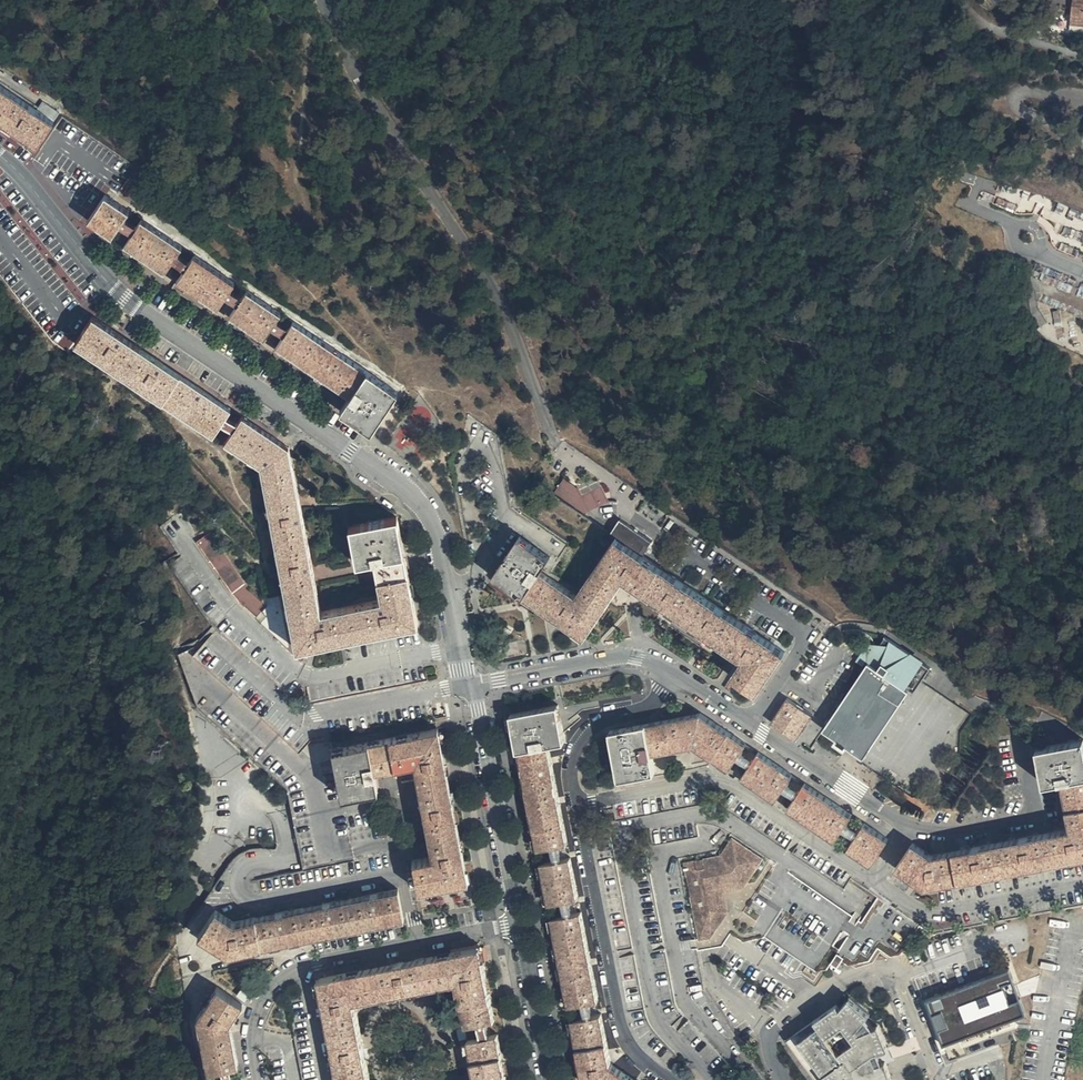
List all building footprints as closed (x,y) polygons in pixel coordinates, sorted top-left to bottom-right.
[(0,126),(40,152),(59,126),(0,87),(0,125),(0,126)] [(1039,140),(1025,134),(1019,149),(1033,154),(1039,140)] [(129,213),(107,198),(89,224),(113,240),(120,228),(133,236),(137,230),(125,221),(129,213)] [(184,249),(142,222),(137,230),(133,236),(125,248),(167,275),(175,263),(187,272),(191,265),(179,257),(184,249)] [(237,285),(196,257),(191,265),(187,272),(180,284),(221,311),(228,299),(240,308),(245,300),(233,292),(237,285)] [(284,315),(249,292),(245,300),(240,308),(233,319),(267,341),(275,329),(287,338),(291,331),(279,322),(284,315)] [(230,412),(92,320),(76,346),(213,437),(220,427),(225,419),(230,412)] [(385,382),(296,323),(291,331),(287,338),(279,350),(345,393),(353,398),(344,414),(375,434),(402,393),(385,382)] [(238,428),(225,419),(220,427),(233,436),(238,428)] [(300,651),(320,647),(345,641),(421,625),(398,520),(351,529),(359,566),(375,563),(383,603),(323,614),(290,452),(289,452),(243,421),(238,428),(233,436),(226,446),(262,469),(297,637),(300,651)] [(558,485),(549,479),(541,493),(568,511),(595,496),(587,482),(569,491),(571,498),(556,490),(558,485)] [(569,491),(558,485),(556,490),(571,498),(569,491)] [(605,514),(595,528),(641,554),(638,536),(605,514)] [(304,665),(320,647),(300,651),(297,637),(255,598),(210,536),(197,546),(237,604),(304,665)] [(641,554),(614,537),(575,596),(539,571),(548,557),(518,537),(491,576),(584,638),(623,579),(743,658),(732,676),(757,693),(786,648),(641,554)] [(886,634),(869,659),(911,685),(916,688),(931,665),(886,634)] [(199,645),(183,650),(185,652),(248,711),(292,752),(305,739),(201,644),(199,645)] [(194,706),(233,743),(243,732),(236,724),(248,711),(185,652),(183,650),(174,652),(194,706)] [(911,685),(869,659),(824,727),(865,754),(911,685)] [(814,711),(788,694),(771,718),(797,736),(814,711)] [(550,729),(545,703),(497,712),(525,848),(538,845),(541,860),(550,858),(547,844),(554,842),(534,742),(552,737),(550,729)] [(292,752),(248,711),(236,724),(243,732),(233,743),(285,790),(289,812),(302,810),(319,807),(322,818),(342,814),(339,796),(334,771),(330,748),(318,750),(305,739),(292,752)] [(746,742),(700,712),(610,730),(619,779),(657,771),(653,753),(694,745),(729,768),(737,755),(742,748),(746,742)] [(334,771),(339,796),(375,789),(372,772),(397,767),(413,764),(416,777),(432,855),(413,859),(418,890),(468,879),(437,728),(330,748),(334,771)] [(1074,730),(1026,740),(1034,776),(1051,773),(1061,820),(996,834),(922,849),(911,843),(895,868),(916,882),(1082,847),(1082,773),(1074,730)] [(793,773),(759,750),(755,757),(742,748),(737,755),(751,765),(743,776),(776,799),(784,786),(797,795),(801,788),(789,779),(793,773)] [(416,777),(413,764),(397,767),(399,780),(416,777)] [(853,812),(806,781),(801,788),(797,795),(789,807),(836,838),(844,826),(849,819),(853,812)] [(312,866),(330,862),(325,838),(322,818),(319,807),(302,810),(289,812),(294,844),(298,868),(312,866)] [(342,842),(348,841),(342,814),(322,818),(325,838),(329,841),(334,843),(342,842)] [(890,837),(866,821),(861,827),(849,819),(844,826),(857,835),(849,847),(872,862),(890,837)] [(329,841),(325,838),(330,862),(351,858),(348,841),(342,842),(334,843),(329,841)] [(867,927),(734,838),(723,854),(686,862),(702,936),(712,934),(730,908),(818,967),(834,943),(860,960),(878,935),(891,943),(895,936),(907,918),(884,902),(867,927)] [(563,886),(557,856),(550,858),(541,860),(528,862),(536,903),(549,900),(558,898),(566,896),(563,886)] [(402,914),(397,890),(233,922),(213,910),(196,935),(226,955),(308,939),(403,920),(402,914)] [(587,998),(569,911),(560,912),(558,898),(549,900),(552,914),(539,917),(557,1004),(570,1001),(572,1015),(581,1013),(579,999),(587,998)] [(478,949),(316,982),(336,1079),(368,1079),(353,1006),(455,985),(463,1028),(476,1026),(479,1040),(488,1038),(486,1024),(493,1022),(478,949)] [(238,1001),(214,983),(193,1013),(204,1066),(217,1063),(226,1061),(234,1060),(226,1018),(238,1001)] [(825,1020),(801,1034),(823,1074),(825,1073),(829,1079),(890,1079),(888,1066),(885,1066),(882,1054),(892,1051),(886,1027),(880,1029),(874,1020),(878,1016),(860,995),(848,1006),(846,1002),(822,1014),(825,1020)] [(559,1017),(565,1045),(595,1039),(590,1012),(581,1013),(572,1015),(559,1017)] [(309,1033),(308,1033),(293,1035),(302,1079),(319,1079),(309,1033)] [(497,1037),(488,1038),(479,1040),(466,1042),(473,1079),(506,1079),(497,1037)] [(565,1045),(573,1079),(602,1079),(609,1068),(600,1062),(595,1039),(565,1045)] [(226,1061),(217,1063),(220,1079),(229,1077),(226,1061)] [(609,1068),(602,1079),(627,1079),(609,1068)]
